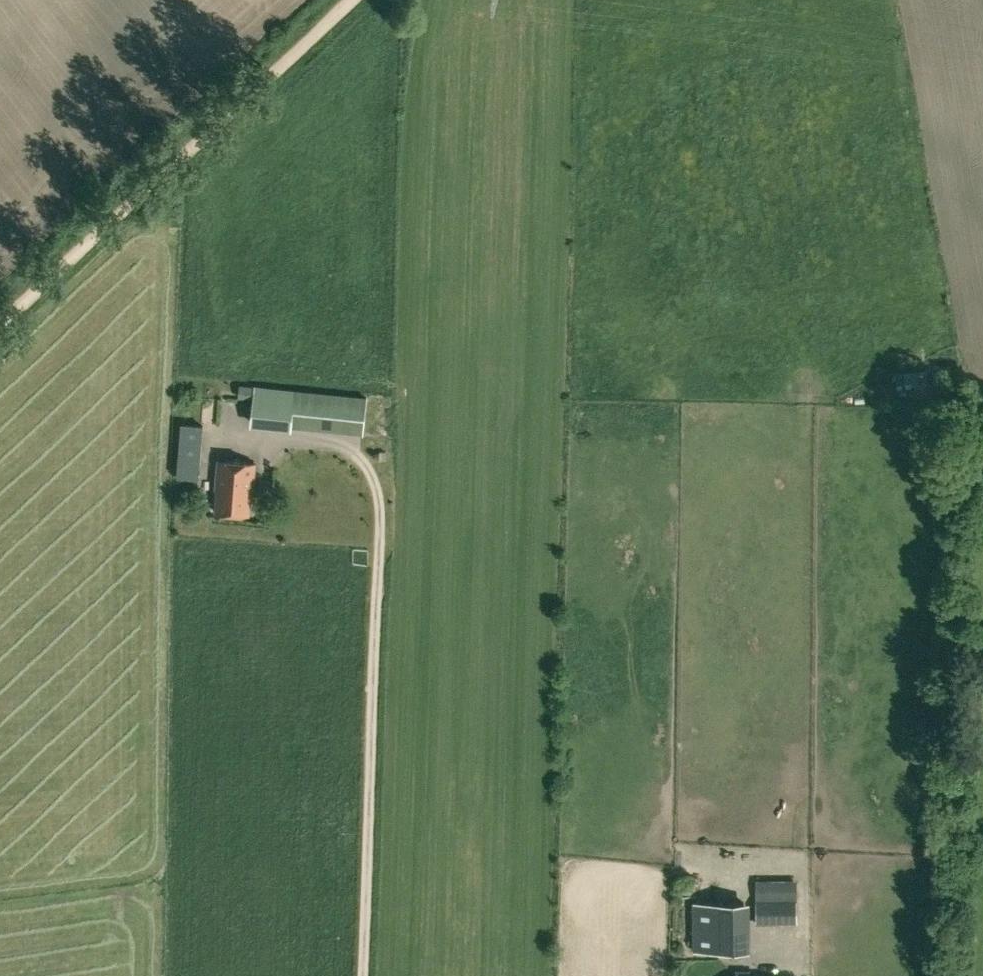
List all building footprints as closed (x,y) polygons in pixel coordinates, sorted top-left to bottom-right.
[(361,432),(366,396),(254,384),(249,426),(290,431),(291,425),(361,432)] [(203,425),(180,423),(176,476),(199,478),(203,425)] [(975,460),(982,464),(982,446),(974,451),(975,460)] [(216,488),(218,488),(216,511),(248,513),(250,495),(252,494),(254,462),(218,459),(216,488)] [(755,878),(755,900),(755,923),(797,923),(796,878),(755,878)] [(694,950),(727,950),(745,950),(744,902),(693,902),(694,950)]
